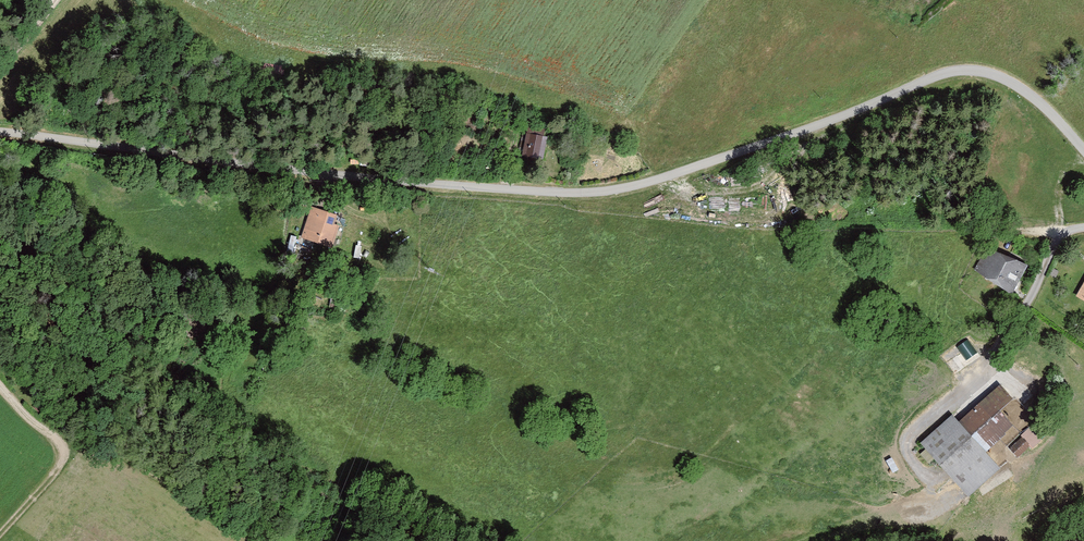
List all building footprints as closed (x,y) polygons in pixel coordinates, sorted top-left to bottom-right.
[(550,141),(527,134),(522,155),(545,161),(550,141)] [(344,217),(313,206),(302,234),(333,246),(344,217)] [(301,238),(299,250),(312,252),(314,240),(301,238)] [(991,240),(975,270),(1015,292),(1031,262),(991,240)] [(958,345),(962,354),(949,359),(953,369),(979,357),(971,339),(958,345)] [(954,413),(921,444),(970,497),(1016,455),(999,437),(1014,423),(1002,410),(1015,398),(1000,383),(960,420),(954,413)] [(1032,448),(1042,437),(1031,427),(1021,437),(1032,448)]
